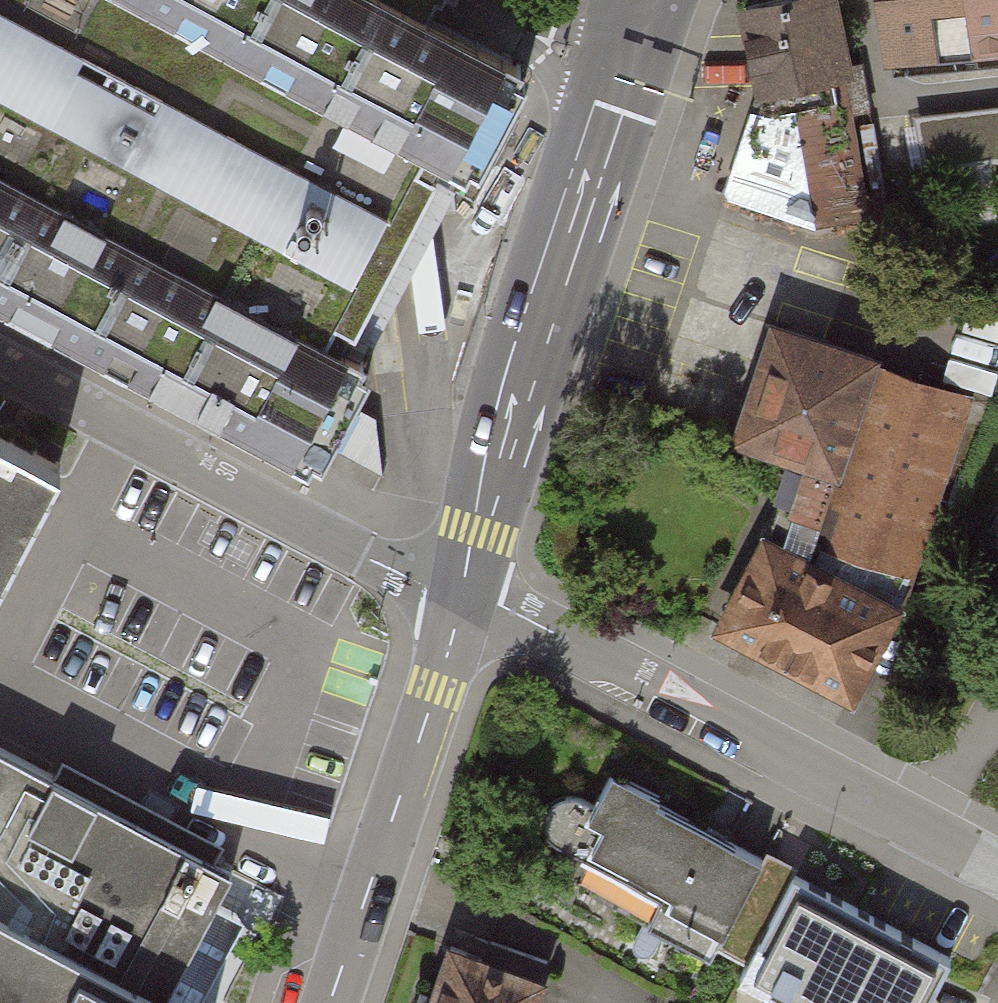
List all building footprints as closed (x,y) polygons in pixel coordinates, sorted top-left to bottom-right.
[(313,474),(372,362),(338,344),(432,169),(471,189),(532,74),(443,27),(457,0),(0,0),(0,308),(313,474)] [(836,0),(744,0),(741,0),(754,108),(800,103),(814,217),(861,211),(836,0)] [(969,0),(887,0),(892,57),(973,49),(969,0)] [(973,49),(997,47),(997,0),(969,0),(973,49)] [(783,533),(914,575),(971,396),(874,365),(877,354),(777,322),(738,443),(805,464),(783,533)] [(1,582),(62,465),(0,433),(0,581),(1,582)] [(720,624),(855,694),(901,605),(766,535),(720,624)] [(279,894),(0,750),(0,1002),(223,1002),(279,894)] [(751,959),(794,881),(612,783),(597,810),(571,796),(554,797),(542,810),(540,826),(548,838),(584,857),(570,882),(631,915),(640,899),(658,908),(651,922),(713,955),(720,942),(751,959)] [(951,966),(794,881),(751,959),(744,973),(800,1002),(931,1002),(951,966)] [(551,961),(489,940),(485,953),(452,941),(431,1002),(537,1002),(551,961)]
